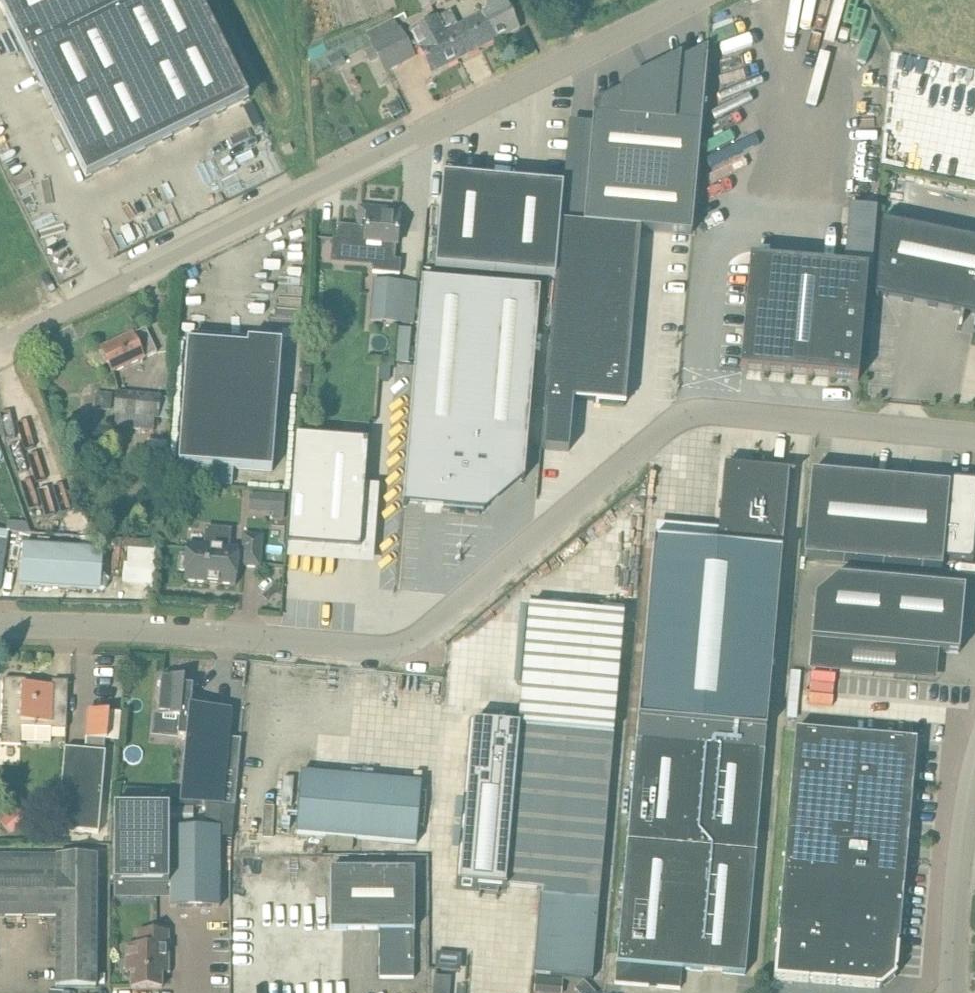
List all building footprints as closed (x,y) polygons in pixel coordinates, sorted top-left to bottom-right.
[(200,0),(0,0),(0,7),(86,180),(249,99),(200,0)] [(424,11),(444,0),(418,0),(424,11)] [(491,9),(485,13),(498,40),(517,30),(522,27),(509,1),(510,0),(487,0),(491,9)] [(797,2),(796,46),(823,47),(824,0),(810,0),(810,2),(797,2)] [(453,10),(440,17),(447,30),(448,30),(462,58),(498,40),(485,13),(461,25),(453,10)] [(440,17),(413,31),(435,73),(462,58),(448,30),(447,30),(440,17)] [(373,42),(388,71),(403,63),(401,59),(415,52),(402,27),(373,42)] [(318,66),(342,63),(340,50),(326,52),(327,59),(317,60),(318,66)] [(594,107),(583,226),(640,231),(691,235),(695,190),(707,50),(680,64),(678,61),(674,63),(675,66),(659,74),(657,71),(653,73),(654,76),(647,80),(646,77),(641,79),(643,82),(626,90),(625,87),(620,89),(622,92),(593,107),(594,107)] [(443,178),(435,270),(555,281),(559,231),(563,188),(443,178)] [(338,225),(337,240),(346,241),(344,263),(374,266),(373,273),(400,276),(401,261),(395,261),(397,244),(398,244),(398,240),(400,220),(385,219),(385,211),(360,208),(359,227),(338,225)] [(843,250),(848,221),(836,219),(831,247),(843,250)] [(879,295),(961,312),(959,325),(961,325),(964,313),(974,315),(974,242),(881,223),(875,299),(878,299),(879,295)] [(555,281),(540,450),(568,452),(573,401),(625,405),(640,231),(583,226),(560,224),(555,281)] [(740,371),(858,381),(868,270),(750,259),(740,371)] [(372,320),(397,323),(401,281),(376,278),(372,320)] [(422,281),(403,507),(406,507),(406,502),(444,505),(443,509),(484,512),(487,469),(521,472),(521,480),(524,480),(540,291),(422,281)] [(102,350),(110,368),(113,374),(156,354),(146,330),(132,337),(132,336),(102,350)] [(272,472),(282,344),(248,341),(247,347),(188,343),(179,465),(181,465),(180,483),(232,487),(233,469),(272,472)] [(404,396),(404,369),(382,369),(381,419),(393,419),(393,395),(404,396)] [(117,394),(115,416),(117,416),(115,427),(155,432),(158,419),(160,398),(117,394)] [(295,436),(287,546),(360,551),(365,485),(368,442),(295,436)] [(765,753),(789,473),(763,471),(764,467),(744,465),(744,469),(724,467),(717,548),(653,542),(638,722),(703,728),(701,747),(714,748),(765,753)] [(803,559),(941,571),(942,561),(973,564),(974,538),(974,483),(948,480),(948,486),(811,474),(803,559)] [(251,511),(285,513),(286,495),(252,494),(251,511)] [(82,510),(65,515),(71,533),(87,528),(82,510)] [(261,568),(263,538),(245,536),(243,552),(239,552),(239,550),(232,550),(234,532),(208,530),(206,548),(188,546),(187,556),(181,555),(180,571),(185,572),(184,582),(236,586),(238,564),(242,564),(242,566),(261,568)] [(103,550),(23,544),(20,586),(100,592),(103,550)] [(809,641),(958,654),(963,589),(836,578),(813,596),(809,641)] [(473,723),(459,877),(459,884),(458,884),(457,885),(506,890),(507,888),(542,891),(542,895),(540,895),(533,975),(592,981),(599,901),(598,901),(600,877),(613,736),(623,615),(529,607),(519,725),(519,727),(473,723)] [(861,681),(860,692),(920,695),(921,678),(874,676),(874,682),(861,681)] [(232,711),(208,709),(209,701),(193,700),(193,687),(184,686),(184,679),(163,677),(160,717),(178,718),(179,726),(178,738),(185,739),(179,807),(234,807),(241,740),(230,739),(232,711)] [(3,680),(1,745),(21,746),(21,743),(52,744),(53,730),(67,730),(68,682),(52,681),(52,687),(23,686),(23,681),(3,680)] [(86,751),(65,749),(58,831),(99,834),(106,753),(104,753),(106,740),(107,740),(110,712),(89,710),(86,751)] [(638,722),(615,984),(680,990),(682,970),(745,975),(765,753),(714,748),(701,747),(703,728),(638,722)] [(796,731),(783,877),(774,980),(808,983),(809,981),(813,982),(813,983),(836,985),(836,984),(840,984),(840,985),(875,989),(875,987),(879,987),(879,989),(882,989),(884,988),(883,987),(894,978),(895,979),(896,977),(896,974),(895,974),(895,970),(897,970),(899,947),(897,947),(898,942),(899,942),(917,742),(796,731)] [(301,773),(299,793),(296,835),(417,845),(422,784),(301,773)] [(171,807),(116,807),(116,885),(171,885),(171,908),(220,908),(220,827),(172,827),(172,828),(171,828),(171,807)] [(57,918),(56,988),(96,988),(97,856),(0,856),(0,918),(57,918)] [(331,868),(331,910),(331,930),(380,931),(380,979),(414,979),(415,869),(331,868)] [(126,947),(126,973),(131,973),(131,988),(162,988),(162,973),(169,973),(169,933),(138,933),(138,947),(126,947)] [(462,970),(463,952),(438,951),(437,969),(462,970)]
